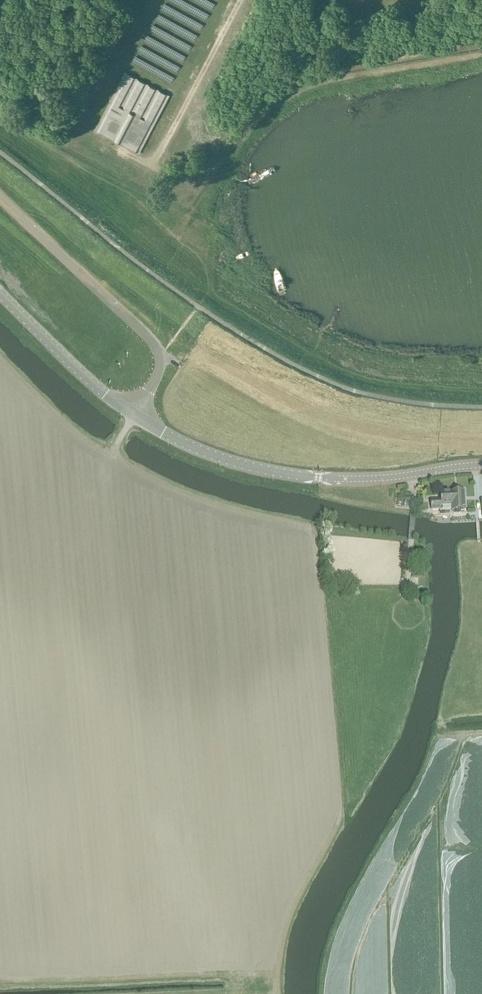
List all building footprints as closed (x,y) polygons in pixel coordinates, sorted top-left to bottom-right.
[(95,130),(139,153),(169,96),(125,73),(95,130)] [(461,511),(466,510),(464,491),(441,492),(441,500),(431,500),(431,510),(440,510),(440,505),(453,504),(454,514),(454,515),(460,514),(461,513),(461,511)]
